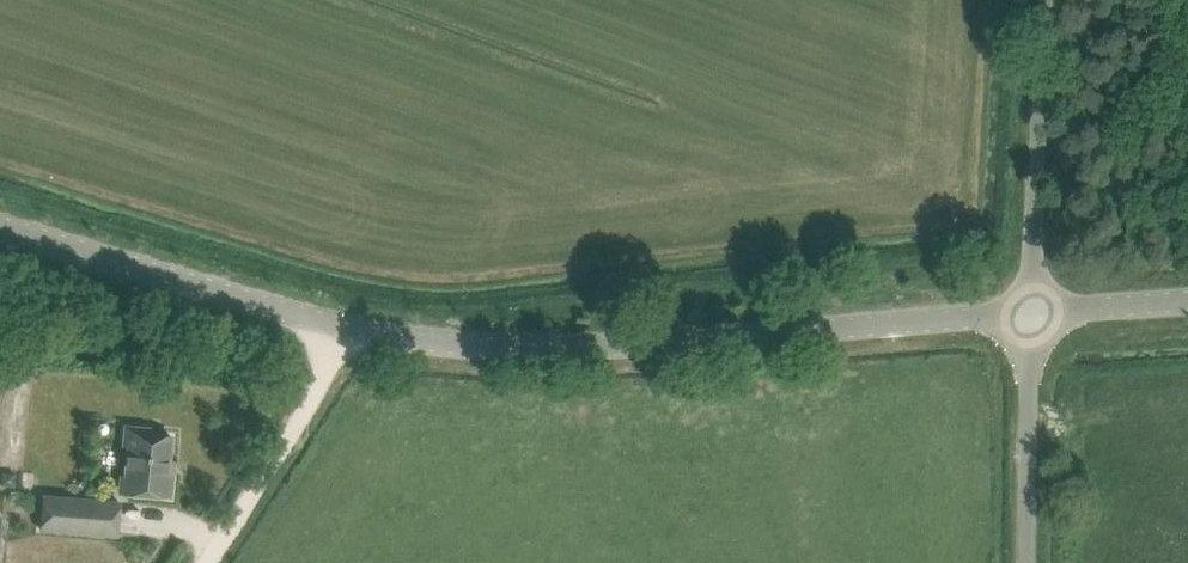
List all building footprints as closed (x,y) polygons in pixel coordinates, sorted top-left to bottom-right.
[(120,492),(171,496),(173,474),(169,474),(172,436),(149,434),(149,428),(126,426),(124,444),(128,444),(125,476),(122,476),(120,492)] [(14,483),(15,473),(3,472),(2,485),(11,486),(14,483)] [(41,529),(117,535),(120,502),(44,495),(41,529)]
